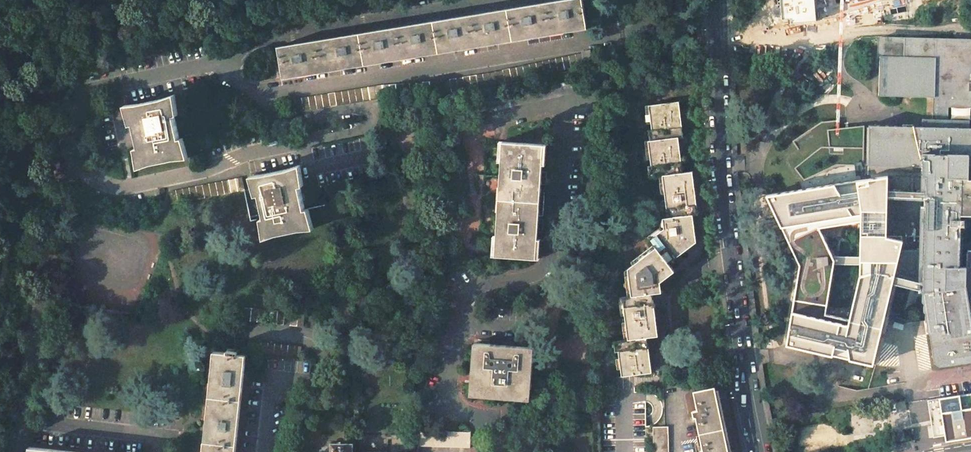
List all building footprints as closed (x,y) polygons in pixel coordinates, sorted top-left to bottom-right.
[(545,2),(549,28),(560,26),(571,25),(571,28),(587,26),(583,0),(560,0),(545,2)] [(781,19),(789,19),(789,23),(818,21),(816,0),(780,0),(781,19)] [(545,2),(508,9),(512,38),(527,35),(527,32),(536,30),(549,28),(545,2)] [(508,9),(471,15),(475,40),(487,38),(497,37),(498,40),(512,38),(508,9)] [(471,15),(434,21),(438,50),(453,48),(453,44),(462,42),(475,40),(471,15)] [(434,21),(397,27),(401,52),(414,50),(423,49),(424,52),(438,50),(434,21)] [(397,27),(360,33),(365,62),(379,60),(379,56),(389,54),(401,52),(397,27)] [(360,33),(315,40),(320,66),(335,63),(349,61),(350,64),(365,62),(360,33)] [(906,38),(906,57),(880,56),(879,95),(935,97),(934,119),(946,119),(947,105),(970,106),(970,40),(961,40),(906,38)] [(315,40),(278,46),(283,76),(298,73),(298,69),(308,68),(320,66),(315,40)] [(593,65),(590,50),(582,52),(582,53),(585,66),(593,65)] [(582,53),(489,73),(491,86),(585,66),(582,53)] [(489,73),(443,80),(444,93),(491,86),(489,73)] [(375,86),(288,100),(290,113),(377,99),(375,86)] [(139,104),(130,104),(137,136),(139,147),(143,163),(143,167),(152,164),(175,159),(184,158),(180,138),(170,96),(162,99),(139,104)] [(679,101),(649,105),(653,140),(678,137),(683,137),(681,121),(679,101)] [(868,175),(900,191),(903,191),(903,197),(900,197),(886,202),(885,265),(895,265),(895,282),(908,282),(909,236),(924,236),(922,293),(924,302),(926,303),(925,310),(927,312),(927,319),(926,321),(929,322),(928,331),(929,334),(933,362),(940,366),(970,361),(970,326),(969,312),(970,312),(970,251),(967,251),(960,251),(961,225),(964,225),(965,219),(961,218),(961,214),(962,177),(970,178),(970,128),(969,128),(969,120),(946,119),(934,119),(922,119),(922,127),(895,126),(869,125),(868,166),(868,175)] [(806,185),(767,191),(799,265),(787,344),(874,366),(895,282),(884,281),(886,191),(899,191),(868,175),(869,125),(838,128),(837,120),(822,123),(794,142),(805,159),(795,167),(806,185)] [(653,140),(648,141),(653,176),(663,175),(682,172),(680,154),(678,137),(653,140)] [(544,144),(502,141),(500,176),(496,232),(495,256),(536,259),(537,249),(542,166),(544,144)] [(264,174),(256,175),(262,206),(269,237),(277,234),(300,230),(309,229),(304,209),(295,166),(288,169),(264,174)] [(682,172),(663,175),(668,217),(693,215),(698,214),(695,193),(692,171),(682,172)] [(242,177),(169,191),(172,204),(244,189),(242,177)] [(962,177),(961,214),(970,214),(970,178),(962,177)] [(900,191),(887,191),(886,202),(900,197),(903,197),(903,191),(900,191)] [(668,217),(663,218),(664,228),(650,239),(656,247),(668,263),(696,242),(695,230),(693,215),(668,217)] [(668,263),(656,247),(628,268),(632,296),(652,293),(661,292),(660,282),(667,276),(674,271),(668,263)] [(895,265),(885,265),(884,281),(895,282),(895,265)] [(632,296),(623,297),(628,339),(647,337),(658,336),(655,316),(652,293),(632,296)] [(927,319),(903,324),(905,339),(929,334),(928,331),(929,322),(926,321),(927,319)] [(628,339),(617,341),(622,376),(652,372),(649,353),(647,337),(628,339)] [(302,346),(248,341),(247,354),(267,357),(300,360),(302,346)] [(530,347),(478,343),(476,367),(475,384),(471,383),(470,395),(530,399),(530,388),(527,388),(530,347)] [(247,354),(217,351),(212,397),(242,400),(244,379),(247,354)] [(715,387),(693,391),(697,410),(692,411),(693,415),(694,418),(696,418),(699,434),(723,429),(715,387)] [(928,401),(934,436),(946,434),(947,441),(970,437),(970,394),(928,401)] [(242,400),(212,397),(208,442),(237,445),(239,423),(242,400)] [(653,427),(654,451),(668,451),(667,427),(665,427),(653,427)] [(699,434),(702,450),(701,450),(701,451),(728,451),(723,429),(699,434)] [(471,432),(419,431),(418,446),(470,447),(471,432)] [(208,442),(207,451),(236,451),(237,445),(208,442)]
